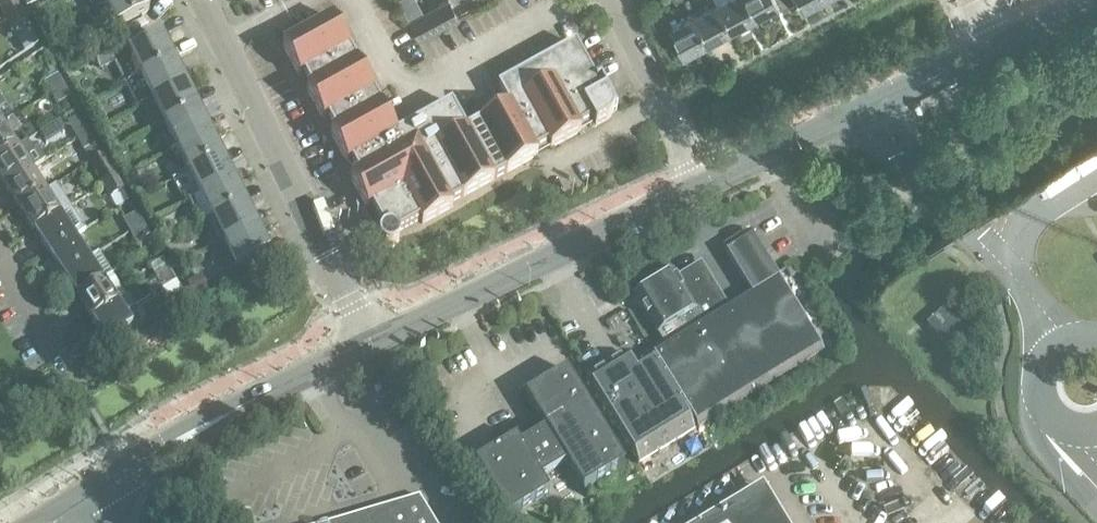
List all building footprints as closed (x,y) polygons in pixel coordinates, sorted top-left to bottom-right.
[(6,17),(20,10),(14,0),(10,0),(0,5),(0,8),(6,17)] [(91,9),(102,4),(110,0),(86,0),(91,9)] [(143,0),(110,0),(102,4),(114,29),(149,11),(143,0)] [(410,20),(419,37),(458,17),(449,0),(447,0),(410,20)] [(731,30),(754,17),(745,0),(717,0),(715,1),(731,30)] [(754,17),(779,4),(776,0),(745,0),(754,17)] [(801,9),(819,0),(797,0),(801,9)] [(691,14),(707,42),(731,30),(715,1),(691,14)] [(12,29),(26,21),(20,10),(6,17),(12,29)] [(691,14),(667,26),(682,55),(707,42),(691,14)] [(333,19),(283,46),(282,46),(299,76),(300,76),(301,77),(304,76),(309,87),(307,88),(307,89),(357,62),(333,19)] [(12,29),(25,52),(39,44),(26,21),(12,29)] [(139,79),(174,61),(161,37),(128,53),(127,54),(139,79)] [(128,53),(123,42),(93,56),(99,68),(127,54),(128,53)] [(612,115),(613,113),(616,111),(612,103),(612,104),(600,83),(596,85),(575,46),(497,89),(508,108),(509,107),(536,157),(538,156),(536,153),(547,147),(548,150),(550,149),(550,150),(580,133),(580,132),(581,132),(580,129),(590,123),(592,126),(593,125),(595,128),(606,122),(608,120),(610,118),(612,116),(612,115)] [(174,61),(139,79),(126,85),(138,109),(151,102),(186,85),(174,61)] [(331,132),(331,133),(381,106),(357,62),(307,89),(306,90),(323,120),(324,120),(324,121),(327,119),(333,130),(331,132)] [(57,75),(44,83),(50,95),(64,86),(57,75)] [(186,85),(151,102),(163,126),(197,109),(186,85)] [(64,86),(50,95),(57,106),(71,98),(64,86)] [(398,244),(399,242),(399,240),(399,238),(398,236),(397,234),(420,222),(422,226),(452,210),(450,205),(537,158),(536,157),(509,107),(508,108),(466,131),(451,105),(396,134),(405,150),(355,177),(351,179),(377,227),(372,229),(379,242),(380,244),(380,245),(381,246),(383,247),(385,248),(388,249),(391,249),(392,249),(393,248),(394,248),(395,247),(397,245),(398,244)] [(381,106),(331,133),(330,133),(347,164),(348,163),(349,164),(351,163),(358,174),(355,175),(355,177),(405,150),(396,134),(381,106)] [(197,109),(163,126),(170,141),(167,142),(171,152),(175,150),(209,133),(197,109)] [(17,148),(10,137),(20,130),(12,117),(1,124),(2,126),(0,127),(0,159),(17,148)] [(43,159),(72,138),(58,119),(29,140),(43,159)] [(90,132),(84,121),(70,129),(76,140),(90,132)] [(90,132),(76,140),(83,152),(97,143),(90,132)] [(175,150),(179,159),(187,174),(221,157),(209,133),(175,150)] [(17,148),(0,159),(0,180),(5,187),(31,170),(25,161),(36,154),(28,141),(17,148)] [(221,157),(187,174),(198,198),(233,180),(221,157)] [(116,178),(110,167),(96,175),(103,186),(116,178)] [(19,209),(45,192),(31,170),(5,187),(19,209)] [(116,178),(103,186),(109,198),(122,189),(116,178)] [(233,180),(198,198),(210,221),(245,204),(233,180)] [(56,185),(45,192),(19,209),(34,232),(60,214),(70,207),(56,185)] [(245,204),(210,221),(222,245),(257,228),(245,204)] [(143,225),(136,213),(122,221),(129,233),(143,225)] [(48,254),(74,237),(60,214),(34,232),(48,254)] [(143,225),(129,233),(136,244),(150,236),(143,225)] [(257,228),(222,245),(234,270),(269,253),(257,228)] [(193,230),(181,235),(186,247),(199,242),(193,230)] [(62,276),(89,259),(74,237),(48,254),(62,276)] [(148,266),(155,278),(169,270),(162,258),(148,266)] [(103,281),(89,259),(62,276),(77,298),(103,281)] [(676,278),(672,273),(632,297),(662,345),(651,351),(699,430),(824,353),(776,275),(727,305),(701,263),(676,278)] [(162,290),(176,282),(169,270),(155,278),(162,290)] [(210,289),(202,276),(188,283),(195,297),(210,289)] [(91,320),(117,303),(117,302),(103,281),(77,298),(91,320)] [(106,343),(132,326),(124,314),(135,307),(128,295),(117,302),(117,303),(91,320),(106,343)] [(955,356),(974,337),(947,309),(928,327),(955,356)] [(584,377),(612,419),(641,465),(694,433),(647,355),(631,364),(624,353),(584,377)] [(623,465),(596,419),(566,370),(524,396),(545,430),(520,445),(515,438),(474,463),(508,518),(549,493),(541,480),(566,464),(583,491),(623,465)] [(332,522),(434,522),(418,498),(332,522)] [(736,502),(702,522),(749,522),(736,502)]
